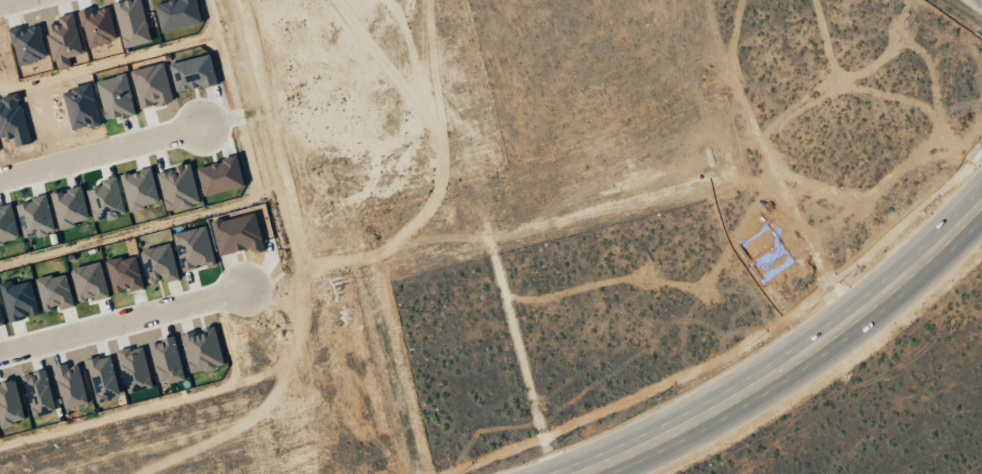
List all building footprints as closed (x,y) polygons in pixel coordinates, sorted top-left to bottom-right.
[(125,49),(152,43),(142,0),(131,0),(115,4),(125,49)] [(203,23),(197,0),(172,0),(155,4),(162,33),(203,23)] [(80,12),(89,48),(118,41),(110,8),(93,12),(92,9),(80,12)] [(48,26),(56,70),(72,67),(70,57),(83,55),(75,14),(58,17),(59,24),(48,26)] [(170,64),(177,93),(218,84),(211,55),(170,64)] [(173,102),(165,64),(132,71),(140,109),(173,102)] [(97,81),(107,122),(137,115),(127,74),(97,81)] [(63,92),(70,121),(87,118),(83,101),(82,101),(80,89),(63,92)] [(244,188),(239,159),(199,167),(204,196),(244,188)] [(201,205),(190,163),(176,167),(176,170),(157,175),(167,214),(201,205)] [(122,176),(129,211),(160,205),(152,169),(122,176)] [(118,179),(86,187),(95,223),(126,216),(118,179)] [(82,187),(52,194),(59,229),(89,222),(82,187)] [(49,198),(18,203),(24,239),(54,234),(49,198)] [(21,240),(11,205),(0,208),(0,246),(21,240)] [(213,224),(221,257),(254,249),(254,246),(264,243),(256,213),(213,224)] [(183,271),(216,264),(207,226),(175,234),(183,271)] [(180,280),(171,244),(141,252),(149,283),(165,279),(166,283),(180,280)] [(107,262),(114,294),(130,290),(131,292),(144,290),(137,256),(107,262)] [(71,269),(79,303),(110,296),(102,263),(71,269)] [(60,310),(74,308),(67,274),(37,280),(44,311),(60,308),(60,310)] [(0,284),(8,324),(28,319),(27,318),(39,315),(32,282),(14,285),(13,281),(0,284)] [(215,326),(204,328),(205,331),(183,336),(192,374),(225,366),(215,326)] [(151,345),(162,385),(186,379),(183,367),(189,366),(185,350),(179,352),(175,335),(162,339),(163,342),(151,345)] [(129,394),(154,388),(143,345),(119,351),(129,394)] [(88,361),(98,402),(121,397),(111,355),(88,361)] [(67,409),(89,403),(79,365),(69,368),(68,364),(55,367),(67,409)] [(34,418),(57,412),(46,370),(23,376),(34,418)] [(16,380),(0,383),(0,427),(24,423),(16,380)]
